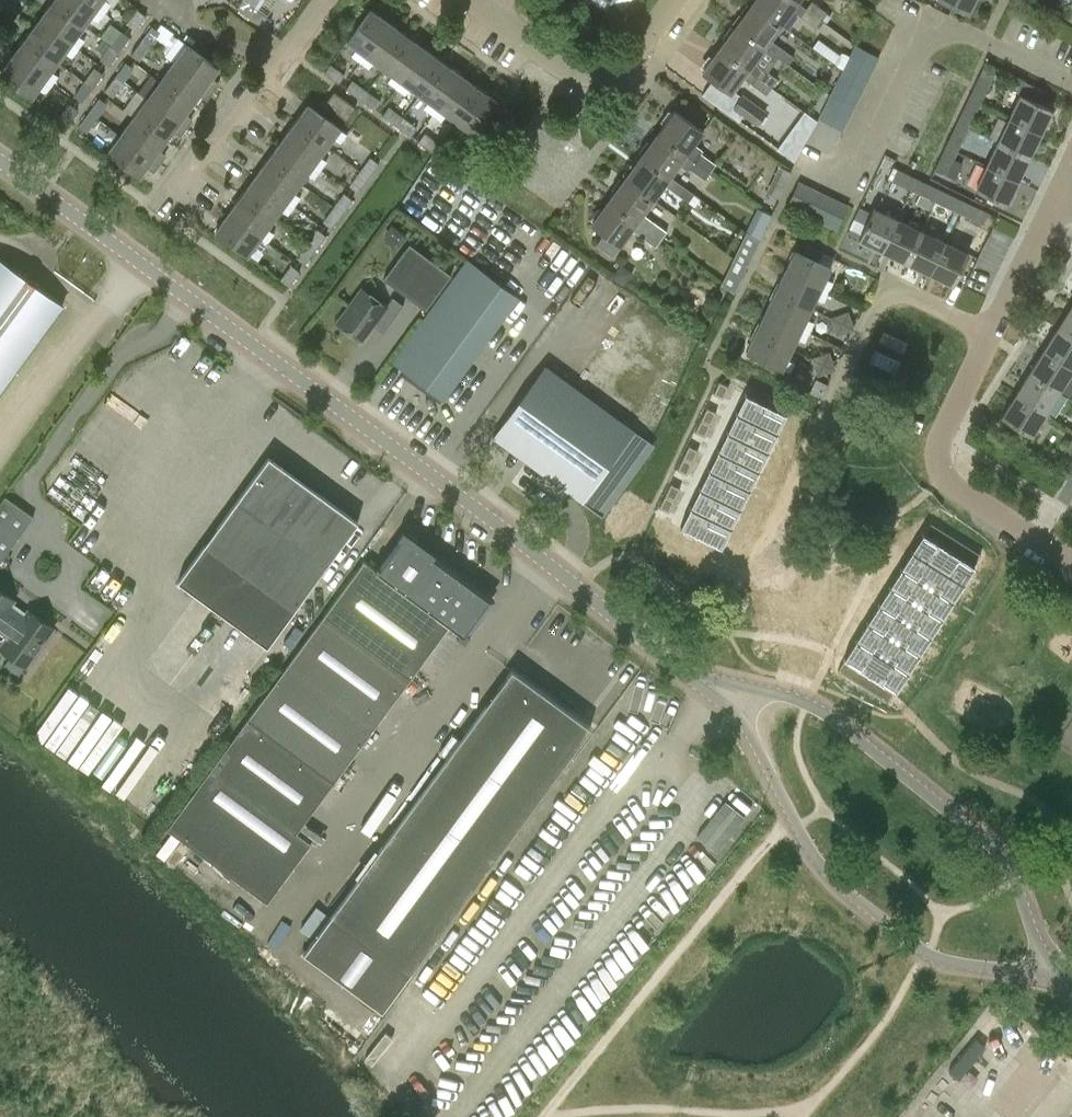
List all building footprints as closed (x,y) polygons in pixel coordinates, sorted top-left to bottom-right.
[(87,0),(54,0),(52,3),(85,26),(92,17),(99,21),(105,13),(87,0)] [(105,13),(111,3),(107,0),(87,0),(105,13)] [(753,3),(782,24),(792,10),(815,27),(826,12),(812,0),(806,8),(798,2),(798,1),(797,0),(755,0),(753,3)] [(969,13),(975,0),(941,0),(969,13)] [(251,19),(257,11),(243,1),(237,9),(251,19)] [(52,3),(39,21),(78,49),(85,40),(79,35),(85,26),(52,3)] [(753,3),(736,26),(765,47),(789,64),(794,56),(770,39),(782,24),(753,3)] [(135,30),(146,15),(137,9),(129,4),(123,13),(131,19),(127,24),(135,30)] [(360,61),(389,22),(370,9),(347,41),(356,48),(352,55),(360,61)] [(257,11),(251,19),(265,29),(271,21),(257,11)] [(39,21),(26,39),(58,63),(66,52),(72,57),(78,49),(39,21)] [(407,36),(389,22),(360,61),(369,68),(374,61),(383,68),(407,36)] [(142,40),(151,47),(161,32),(152,26),(142,40)] [(765,47),(736,26),(720,48),(772,86),(777,79),(754,62),(756,59),(763,64),(770,53),(764,49),(765,47)] [(122,31),(111,45),(119,51),(130,37),(122,31)] [(407,36),(383,68),(393,75),(388,81),(397,88),(425,49),(407,36)] [(58,63),(26,39),(12,58),(51,86),(59,76),(53,71),(58,63)] [(151,47),(142,40),(131,54),(140,61),(151,47)] [(119,51),(111,45),(101,59),(109,65),(119,51)] [(174,63),(206,87),(220,68),(187,45),(174,63)] [(855,45),(843,69),(844,70),(868,82),(879,58),(855,45)] [(772,86),(720,48),(704,71),(732,92),(743,77),(766,94),(772,86)] [(425,49),(397,88),(405,95),(410,88),(420,95),(443,62),(425,49)] [(12,58),(0,75),(0,77),(32,100),(40,89),(46,94),(51,86),(12,58)] [(125,61),(115,76),(124,82),(134,68),(125,61)] [(443,62),(420,95),(429,101),(424,108),(433,115),(462,76),(443,62)] [(206,87),(174,63),(160,81),(193,105),(206,87)] [(986,63),(981,75),(973,90),(984,96),(992,80),(997,68),(986,63)] [(325,73),(339,84),(345,75),(331,65),(325,73)] [(94,67),(84,82),(92,88),(103,73),(94,67)] [(843,69),(835,85),(832,84),(822,85),(821,87),(830,94),(830,95),(831,96),(832,95),(855,106),(868,82),(844,70),(843,69)] [(124,82),(115,76),(105,91),(114,97),(124,82)] [(462,76),(433,115),(441,121),(446,114),(456,121),(480,89),(462,76)] [(360,98),(367,90),(352,80),(346,88),(360,98)] [(193,105),(160,81),(147,100),(180,123),(193,105)] [(92,88),(84,82),(74,96),(82,102),(92,88)] [(480,89),(456,121),(464,127),(460,134),(469,140),(473,134),(475,135),(498,102),(480,89)] [(381,100),(367,90),(360,98),(375,108),(381,100)] [(984,96),(973,90),(960,117),(971,122),(984,96)] [(354,107),(334,92),(325,104),(345,119),(354,107)] [(767,112),(742,93),(732,107),(756,125),(767,112)] [(1021,94),(1010,118),(1041,133),(1053,109),(1021,94)] [(831,96),(830,95),(818,118),(843,131),(855,106),(832,95),(831,96)] [(89,112),(98,117),(108,103),(100,97),(89,112)] [(180,123),(147,100),(134,118),(166,142),(180,123)] [(66,124),(77,109),(69,102),(58,118),(66,124)] [(308,105),(295,123),(328,147),(334,138),(341,143),(347,134),(341,129),(308,105)] [(397,125),(403,116),(389,106),(383,115),(397,125)] [(703,149),(695,143),(704,131),(675,110),(659,132),(711,171),(716,164),(701,152),(703,149)] [(98,117),(89,112),(79,126),(87,132),(98,117)] [(498,112),(487,127),(495,133),(506,118),(498,112)] [(403,116),(397,125),(411,135),(418,126),(403,116)] [(960,117),(948,143),(958,148),(971,122),(960,117)] [(166,142),(134,118),(121,136),(153,160),(166,142)] [(1010,118),(998,142),(1030,157),(1041,133),(1010,118)] [(328,147),(295,123),(282,142),(321,170),(328,161),(321,156),(328,147)] [(439,143),(424,132),(418,141),(433,152),(439,143)] [(659,132),(642,155),(671,176),(679,164),(688,171),(690,167),(705,178),(711,171),(659,132)] [(153,160),(121,136),(107,155),(140,178),(153,160)] [(282,142),(269,160),(301,183),(308,174),(314,179),(321,170),(282,142)] [(1030,157),(998,142),(987,166),(1018,181),(1030,157)] [(958,148),(948,143),(934,170),(945,175),(958,148)] [(671,176),(642,155),(625,178),(654,199),(665,184),(694,206),(700,198),(671,176)] [(361,171),(369,177),(379,163),(371,157),(361,171)] [(467,174),(475,163),(467,157),(459,168),(467,174)] [(269,160),(256,178),(294,206),(301,197),(295,193),(301,183),(269,160)] [(779,165),(766,191),(780,198),(792,171),(779,165)] [(1018,181),(987,166),(975,190),(1007,205),(1018,181)] [(911,191),(917,179),(893,167),(887,180),(911,191)] [(369,177),(361,171),(350,185),(358,191),(369,177)] [(256,178),(242,196),(275,220),(282,211),(288,215),(294,206),(256,178)] [(625,178),(609,200),(661,239),(667,231),(643,214),(654,199),(625,178)] [(917,179),(911,191),(934,202),(940,190),(917,179)] [(799,212),(811,188),(798,182),(787,206),(799,212)] [(811,188),(799,212),(812,218),(824,194),(811,188)] [(964,201),(940,190),(934,202),(958,213),(964,201)] [(345,193),(334,207),(342,213),(353,199),(345,193)] [(824,194),(812,218),(824,224),(836,199),(824,194)] [(242,196),(229,214),(268,242),(275,233),(269,229),(275,220),(242,196)] [(836,199),(824,224),(836,230),(848,205),(836,199)] [(661,239),(609,200),(592,223),(605,232),(596,244),(612,255),(620,243),(621,244),(632,229),(655,247),(661,239)] [(964,201),(958,213),(982,225),(988,213),(964,201)] [(756,205),(720,284),(735,291),(771,212),(756,205)] [(342,213),(334,207),(324,221),(332,227),(342,213)] [(883,251),(898,220),(874,208),(859,240),(883,251)] [(268,242),(229,214),(216,233),(248,257),(256,247),(262,251),(268,242)] [(921,231),(898,220),(883,251),(907,262),(921,231)] [(317,229),(307,243),(316,249),(326,235),(317,229)] [(921,231),(907,262),(930,274),(945,242),(921,231)] [(969,254),(945,242),(930,274),(954,285),(969,254)] [(316,249),(307,243),(297,257),(305,264),(316,249)] [(453,275),(411,244),(385,280),(427,311),(453,275)] [(795,250),(785,271),(829,292),(834,282),(826,278),(831,267),(830,267),(834,258),(807,244),(803,254),(795,250)] [(64,305),(0,259),(0,393),(64,305)] [(469,261),(393,364),(445,401),(520,298),(469,261)] [(289,286),(300,271),(292,265),(281,280),(289,286)] [(785,271),(775,291),(812,308),(817,298),(825,301),(829,292),(785,271)] [(363,290),(339,323),(363,341),(386,310),(397,318),(405,307),(394,299),(387,308),(363,290)] [(812,308),(775,291),(765,312),(809,333),(814,322),(807,319),(812,308)] [(1071,306),(1058,328),(1071,337),(1071,306)] [(848,311),(830,317),(833,326),(851,320),(848,311)] [(765,312),(756,332),(792,349),(797,338),(805,342),(809,333),(765,312)] [(851,320),(833,326),(836,335),(854,329),(851,320)] [(1058,328),(1044,351),(1071,369),(1071,337),(1058,328)] [(792,349),(756,332),(746,353),(782,370),(783,369),(791,372),(796,363),(787,359),(792,349)] [(830,351),(811,357),(814,366),(832,360),(830,351)] [(1029,373),(1059,391),(1071,371),(1071,369),(1044,351),(1029,373)] [(832,360),(814,366),(817,375),(835,369),(832,360)] [(635,431),(546,366),(495,437),(603,516),(621,491),(619,490),(652,445),(635,432),(635,431)] [(1059,391),(1029,373),(1015,395),(1045,414),(1059,391)] [(719,381),(713,393),(723,398),(728,386),(719,381)] [(746,393),(736,413),(776,433),(786,413),(746,393)] [(1045,414),(1015,395),(1001,417),(1031,436),(1045,414)] [(707,408),(701,420),(710,424),(716,412),(707,408)] [(736,413),(727,432),(767,451),(776,433),(736,413)] [(705,436),(710,424),(701,420),(695,431),(705,436)] [(727,432),(718,451),(758,470),(767,451),(727,432)] [(1062,454),(1071,460),(1071,439),(1062,454)] [(689,446),(683,457),(692,462),(698,450),(689,446)] [(718,451),(708,470),(748,489),(758,470),(718,451)] [(687,474),(692,462),(683,457),(677,469),(687,474)] [(267,460),(204,547),(179,580),(268,646),(293,612),(359,523),(318,493),(316,496),(302,486),(301,488),(284,476),(286,474),(267,460)] [(708,470),(699,489),(739,508),(748,489),(708,470)] [(671,483),(665,495),(674,500),(680,488),(671,483)] [(699,489),(690,508),(730,527),(739,508),(699,489)] [(668,512),(674,500),(665,495),(659,507),(668,512)] [(684,529),(723,547),(732,528),(693,510),(684,529)] [(930,522),(923,533),(931,538),(937,527),(930,523),(930,522)] [(931,538),(938,542),(945,531),(937,527),(931,538)] [(364,561),(241,727),(167,828),(267,902),(311,842),(297,832),(449,625),(459,632),(457,636),(464,642),(470,634),(467,632),(491,599),(434,557),(436,554),(403,530),(398,538),(401,540),(380,568),(377,566),(375,569),(364,561)] [(938,542),(945,547),(952,536),(945,531),(938,542)] [(923,533),(911,551),(937,568),(949,549),(945,547),(938,542),(931,538),(923,533)] [(945,547),(949,549),(952,551),(959,541),(952,536),(945,547)] [(0,537),(0,563),(12,546),(0,537)] [(952,551),(959,556),(966,545),(959,541),(952,551)] [(959,556),(966,560),(973,550),(966,545),(959,556)] [(937,568),(963,584),(974,565),(966,560),(959,556),(952,551),(949,549),(937,568)] [(973,550),(966,560),(974,565),(980,554),(973,550)] [(911,551),(900,569),(926,585),(937,568),(911,551)] [(926,585),(951,601),(963,584),(937,568),(926,585)] [(900,569),(889,587),(915,603),(926,585),(900,569)] [(926,585),(915,603),(940,619),(951,601),(926,585)] [(889,587),(878,605),(903,621),(915,603),(889,587)] [(11,620),(6,617),(6,613),(15,600),(0,589),(0,636),(11,620)] [(903,621),(929,637),(940,619),(915,603),(903,621)] [(878,605),(867,623),(892,639),(903,621),(878,605)] [(0,636),(0,640),(2,642),(0,645),(0,649),(26,668),(54,629),(29,611),(20,623),(16,624),(11,620),(0,636)] [(892,639),(918,655),(929,637),(903,621),(892,639)] [(867,623),(855,640),(881,657),(892,639),(867,623)] [(881,657),(907,673),(918,655),(892,639),(881,657)] [(844,659),(851,664),(859,668),(866,673),(869,675),(881,657),(855,640),(844,659)] [(869,675),(873,677),(880,682),(887,686),(894,691),(895,691),(907,673),(881,657),(869,675)] [(844,659),(838,670),(845,674),(851,664),(844,659)] [(851,664),(845,674),(852,679),(859,668),(851,664)] [(852,679),(859,684),(866,673),(859,668),(852,679)] [(421,793),(499,851),(591,727),(512,670),(421,793)] [(866,673),(859,684),(866,688),(873,677),(869,675),(866,673)] [(873,677),(866,688),(874,692),(880,682),(873,677)] [(880,682),(874,692),(881,697),(887,686),(880,682)] [(888,702),(894,691),(887,686),(881,697),(888,702)] [(115,724),(86,705),(85,707),(74,699),(46,742),(85,768),(115,724)] [(131,736),(99,778),(122,795),(154,753),(131,736)] [(499,851),(421,793),(329,917),(408,975),(499,851)] [(717,851),(745,817),(725,801),(697,835),(717,851)] [(994,1002),(954,1056),(1002,1092),(1043,1037),(994,1002)]
